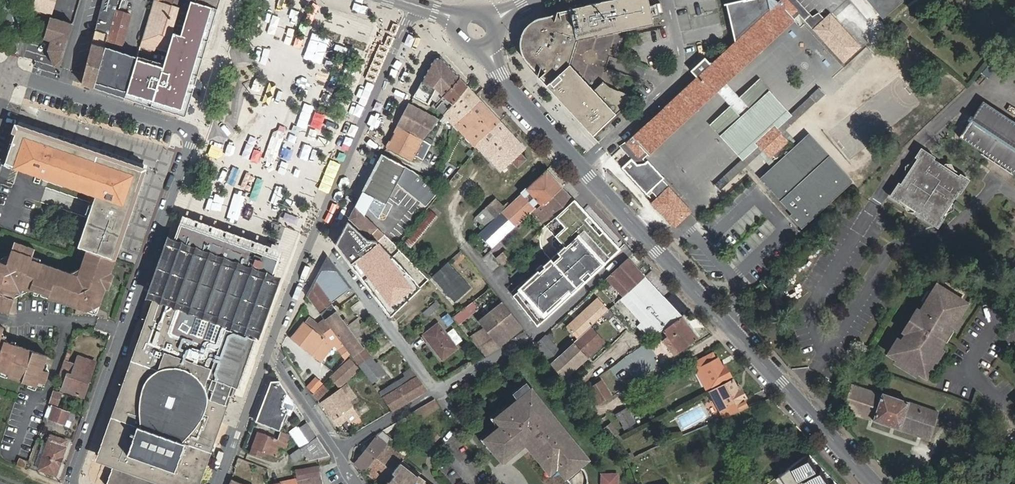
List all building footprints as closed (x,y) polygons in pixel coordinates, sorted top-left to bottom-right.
[(33,7),(51,12),(54,0),(35,0),(33,7)] [(80,85),(93,89),(104,48),(115,10),(117,4),(118,0),(102,0),(80,85)] [(142,40),(158,45),(156,53),(165,55),(182,0),(154,0),(142,40)] [(150,106),(186,116),(217,9),(184,0),(182,0),(165,55),(158,78),(154,93),(150,106)] [(219,0),(184,0),(217,9),(219,0)] [(649,0),(605,0),(557,11),(554,20),(551,20),(547,19),(544,19),(541,19),(538,20),(535,21),(532,23),(530,25),(527,27),(526,30),(524,32),(523,35),(522,38),(522,41),(522,45),(522,48),(523,51),(524,54),(526,56),(528,59),(530,61),(532,63),(535,65),(537,66),(539,67),(536,76),(592,135),(626,103),(604,80),(594,89),(569,62),(577,38),(598,34),(599,35),(654,23),(649,0)] [(692,70),(689,73),(694,79),(691,82),(627,142),(639,155),(642,159),(715,92),(743,123),(725,140),(739,155),(756,140),(759,144),(721,178),(714,184),(719,190),(726,184),(758,154),(772,170),(770,172),(761,180),(796,217),(794,219),(801,227),(843,189),(849,183),(808,138),(801,144),(800,145),(785,129),(825,93),(820,88),(775,129),(772,125),(786,112),(772,96),(756,111),(750,111),(724,83),(794,19),(799,13),(844,61),(866,41),(856,30),(850,35),(830,13),(823,20),(818,14),(813,18),(797,0),(779,0),(767,11),(766,0),(733,0),(734,1),(725,2),(733,43),(708,66),(703,60),(692,70)] [(881,18),(906,0),(868,0),(881,18)] [(122,44),(130,15),(117,12),(108,41),(122,44)] [(60,66),(73,22),(50,15),(44,35),(52,37),(48,48),(54,64),(60,66)] [(137,58),(104,48),(93,89),(125,98),(137,58)] [(434,57),(414,96),(427,103),(430,98),(434,100),(430,105),(434,109),(437,107),(444,114),(467,85),(440,56),(434,57)] [(146,75),(142,89),(154,93),(158,78),(146,75)] [(467,85),(444,114),(453,123),(479,99),(467,85)] [(138,102),(150,106),(154,93),(142,89),(138,102)] [(977,96),(953,134),(1014,173),(1014,119),(977,96)] [(479,99),(453,123),(470,141),(468,143),(473,149),(476,145),(480,138),(499,120),(479,99)] [(398,126),(422,140),(439,119),(410,103),(398,126)] [(519,153),(525,148),(499,120),(480,138),(476,145),(500,171),(511,160),(517,166),(525,159),(519,153)] [(87,249),(116,259),(147,168),(18,124),(6,161),(97,192),(79,246),(87,249)] [(398,126),(386,148),(410,161),(422,140),(398,126)] [(901,180),(893,194),(938,222),(948,204),(965,177),(920,149),(901,180)] [(423,205),(436,190),(415,172),(383,154),(356,206),(375,224),(397,185),(423,205)] [(620,168),(645,194),(661,179),(646,163),(644,165),(636,166),(630,159),(620,168)] [(562,187),(545,170),(509,204),(485,227),(479,233),(492,248),(535,208),(536,209),(543,202),(545,203),(562,187)] [(573,200),(562,187),(545,203),(543,202),(536,209),(542,215),(539,217),(546,225),(573,200)] [(667,188),(652,202),(674,226),(691,211),(676,195),(675,197),(667,188)] [(509,204),(506,202),(502,206),(495,198),(476,217),(485,227),(509,204)] [(582,209),(573,200),(546,225),(545,225),(555,235),(582,209)] [(349,219),(368,237),(371,234),(378,241),(385,234),(375,224),(356,206),(349,219)] [(619,249),(582,209),(555,235),(564,245),(513,292),(537,324),(619,249)] [(268,265),(187,236),(181,252),(173,249),(157,292),(160,293),(101,457),(115,462),(107,483),(195,483),(252,326),(255,327),(270,284),(262,281),(268,265)] [(0,260),(0,309),(9,312),(14,298),(15,296),(29,291),(30,288),(50,294),(49,297),(97,314),(116,259),(87,249),(81,266),(69,272),(28,258),(32,247),(12,240),(4,262),(0,260)] [(451,258),(456,263),(466,255),(461,249),(451,258)] [(632,287),(645,275),(628,257),(606,277),(623,296),(632,287)] [(433,275),(456,301),(471,287),(447,262),(433,275)] [(319,312),(351,288),(333,264),(325,264),(307,296),(319,312)] [(632,287),(638,294),(628,304),(654,335),(663,328),(681,315),(645,275),(632,287)] [(754,289),(761,295),(768,289),(762,282),(754,289)] [(891,353),(928,376),(937,361),(934,359),(969,303),(962,299),(966,294),(959,286),(949,283),(946,288),(939,284),(904,340),(901,338),(891,353)] [(752,292),(744,299),(750,305),(758,299),(752,292)] [(559,349),(546,334),(537,343),(552,361),(551,362),(559,373),(563,378),(564,377),(569,373),(605,340),(592,324),(609,309),(598,297),(567,325),(578,337),(572,343),(569,339),(559,349)] [(468,298),(449,314),(455,320),(474,305),(468,298)] [(435,304),(424,313),(427,317),(438,307),(435,304)] [(501,345),(496,339),(516,322),(502,304),(481,320),(486,327),(469,336),(485,354),(501,345)] [(347,326),(332,306),(320,314),(322,317),(324,320),(326,319),(337,333),(347,326)] [(663,328),(668,334),(663,339),(667,344),(675,354),(697,337),(681,315),(663,328)] [(290,337),(320,361),(333,344),(339,340),(324,320),(322,317),(318,323),(308,316),(305,322),(303,320),(290,337)] [(437,324),(424,334),(443,358),(457,347),(437,324)] [(375,361),(347,326),(337,333),(365,371),(373,381),(385,371),(376,360),(375,361)] [(36,387),(37,381),(45,384),(48,373),(44,365),(47,356),(2,340),(1,335),(3,328),(0,327),(0,374),(36,387)] [(337,348),(345,358),(349,354),(342,344),(337,348)] [(713,352),(694,362),(707,388),(730,375),(726,366),(724,367),(718,357),(716,358),(713,352)] [(68,361),(69,356),(66,355),(60,372),(67,375),(63,388),(83,395),(94,363),(78,357),(76,364),(68,361)] [(329,377),(338,386),(358,367),(349,358),(329,377)] [(405,376),(380,391),(384,397),(384,396),(392,409),(426,389),(410,368),(403,373),(405,376)] [(310,394),(319,385),(312,379),(305,388),(310,394)] [(610,395),(601,380),(591,387),(600,401),(610,395)] [(734,380),(710,392),(723,418),(747,407),(743,398),(746,397),(741,387),(739,389),(734,380)] [(292,415),(296,403),(282,382),(274,383),(259,422),(281,431),(287,413),(292,415)] [(326,397),(321,401),(337,425),(346,418),(356,411),(348,401),(355,396),(346,384),(340,389),(339,388),(332,392),(326,397)] [(843,409),(930,438),(939,411),(883,392),(882,394),(852,384),(843,409)] [(559,469),(567,479),(581,467),(576,460),(583,454),(528,385),(515,396),(517,399),(495,417),(501,425),(484,439),(501,461),(519,447),(516,442),(522,437),(552,474),(559,469)] [(57,403),(60,394),(53,391),(49,401),(57,403)] [(412,413),(416,419),(438,406),(434,400),(412,413)] [(53,405),(49,418),(64,423),(68,410),(53,405)] [(634,421),(627,408),(618,413),(625,426),(634,421)] [(366,422),(376,415),(372,409),(361,416),(366,422)] [(289,455),(293,462),(304,455),(308,461),(317,459),(331,454),(309,421),(300,427),(298,428),(295,426),(288,431),(300,448),(289,455)] [(619,432),(611,422),(604,428),(612,437),(619,432)] [(284,450),(290,434),(282,431),(279,439),(258,431),(252,447),(250,453),(264,458),(266,452),(276,456),(279,448),(284,450)] [(64,447),(66,440),(49,434),(38,467),(56,473),(64,448),(64,447)] [(386,444),(376,435),(368,445),(365,442),(363,444),(360,448),(363,451),(355,462),(364,470),(386,444)] [(403,456),(386,444),(364,470),(382,483),(384,483),(393,473),(391,471),(401,459),(403,456)] [(808,453),(777,477),(783,483),(819,483),(829,475),(808,453)] [(25,466),(28,458),(21,455),(17,464),(25,466)] [(423,479),(424,478),(401,459),(391,471),(393,473),(384,483),(430,483),(423,479)] [(318,467),(294,470),(297,481),(298,483),(322,483),(320,475),(318,467)] [(616,474),(601,475),(602,483),(617,483),(616,474)] [(829,475),(819,483),(837,483),(829,475)]
